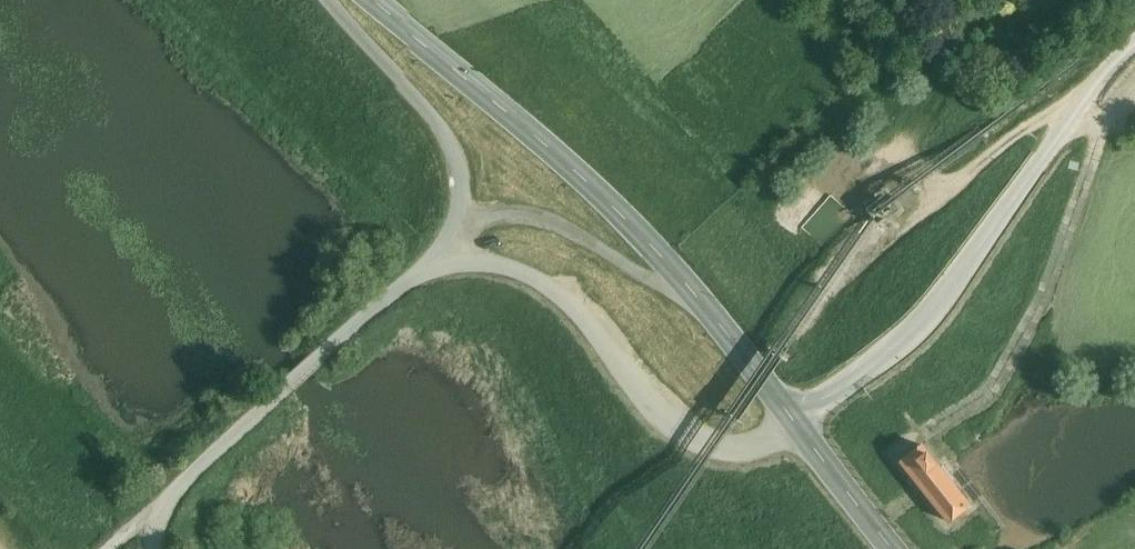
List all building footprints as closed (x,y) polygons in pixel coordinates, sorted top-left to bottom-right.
[(925,447),(905,464),(952,526),(973,508),(925,447)]
